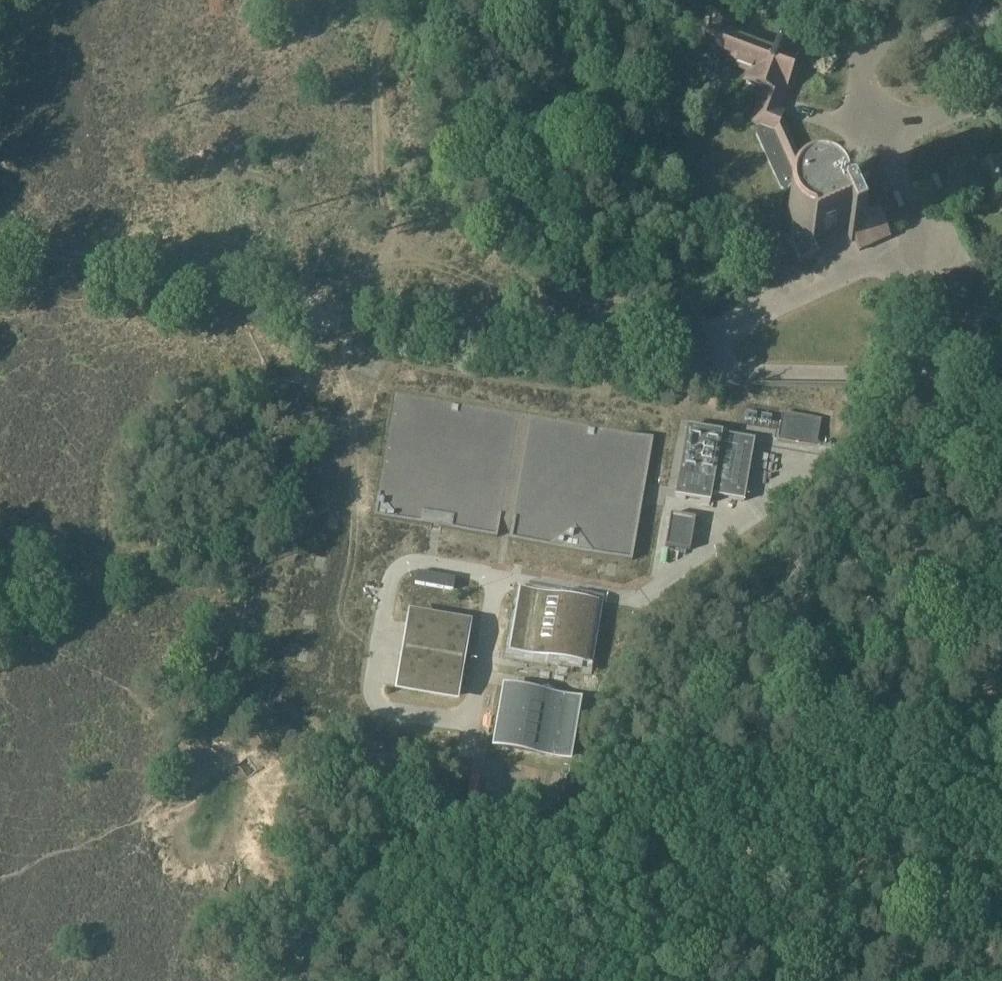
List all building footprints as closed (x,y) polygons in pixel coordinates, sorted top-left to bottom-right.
[(751,124),(759,127),(756,135),(780,189),(786,192),(784,196),(783,199),(782,203),(781,206),(780,210),(780,214),(780,217),(780,221),(781,225),(782,229),(800,267),(820,258),(815,247),(847,233),(852,244),(855,242),(859,252),(890,237),(883,220),(885,220),(878,205),(873,207),(874,209),(855,218),(852,211),(848,211),(848,209),(847,204),(846,202),(844,198),(842,194),(840,192),(836,189),(832,186),(828,185),(825,184),(821,184),(818,184),(813,184),(811,185),(809,184),(781,123),(784,114),(778,111),(800,52),(776,43),(775,48),(732,32),(736,21),(714,13),(701,49),(728,59),(725,65),(748,73),(745,79),(748,85),(764,91),(751,124)] [(975,162),(969,165),(976,179),(979,177),(990,201),(1001,196),(1001,164),(1000,160),(978,170),(975,162)] [(396,393),(375,516),(498,538),(501,518),(513,520),(510,540),(633,561),(654,438),(538,417),(396,393)] [(778,440),(817,447),(821,420),(782,413),(778,440)] [(712,497),(744,502),(755,441),(723,435),(723,434),(688,428),(676,498),(711,505),(712,497)] [(690,551),(696,519),(671,515),(665,547),(690,551)] [(519,590),(509,654),(589,667),(599,604),(519,590)] [(395,693),(459,704),(473,622),(409,611),(395,693)] [(503,686),(492,750),(572,763),(584,699),(503,686)]
